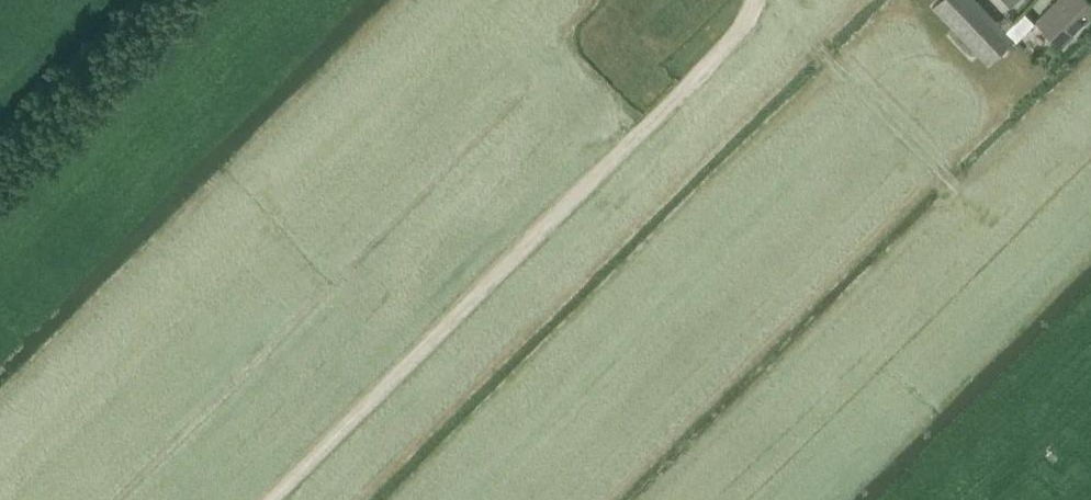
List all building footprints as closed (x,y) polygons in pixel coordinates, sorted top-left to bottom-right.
[(979,0),(936,0),(930,6),(986,64),(1014,37),(979,0)] [(1090,12),(1090,0),(1052,0),(1035,17),(1061,42),(1090,12)] [(1033,19),(1023,9),(1005,27),(1015,37),(1033,19)]
